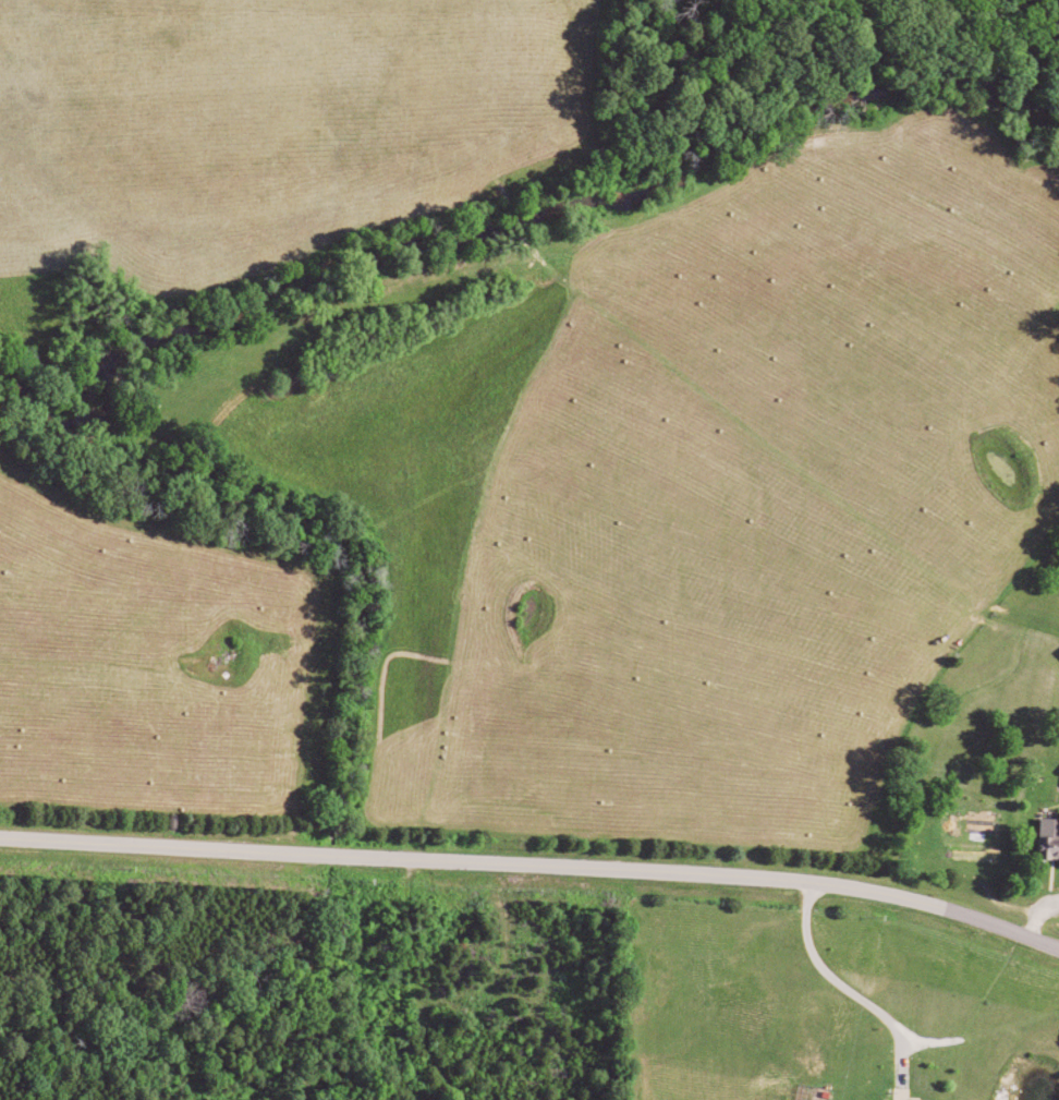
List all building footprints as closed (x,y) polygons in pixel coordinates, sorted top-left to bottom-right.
[(1046,816),(1045,856),(1058,857),(1058,817),(1046,816)]
